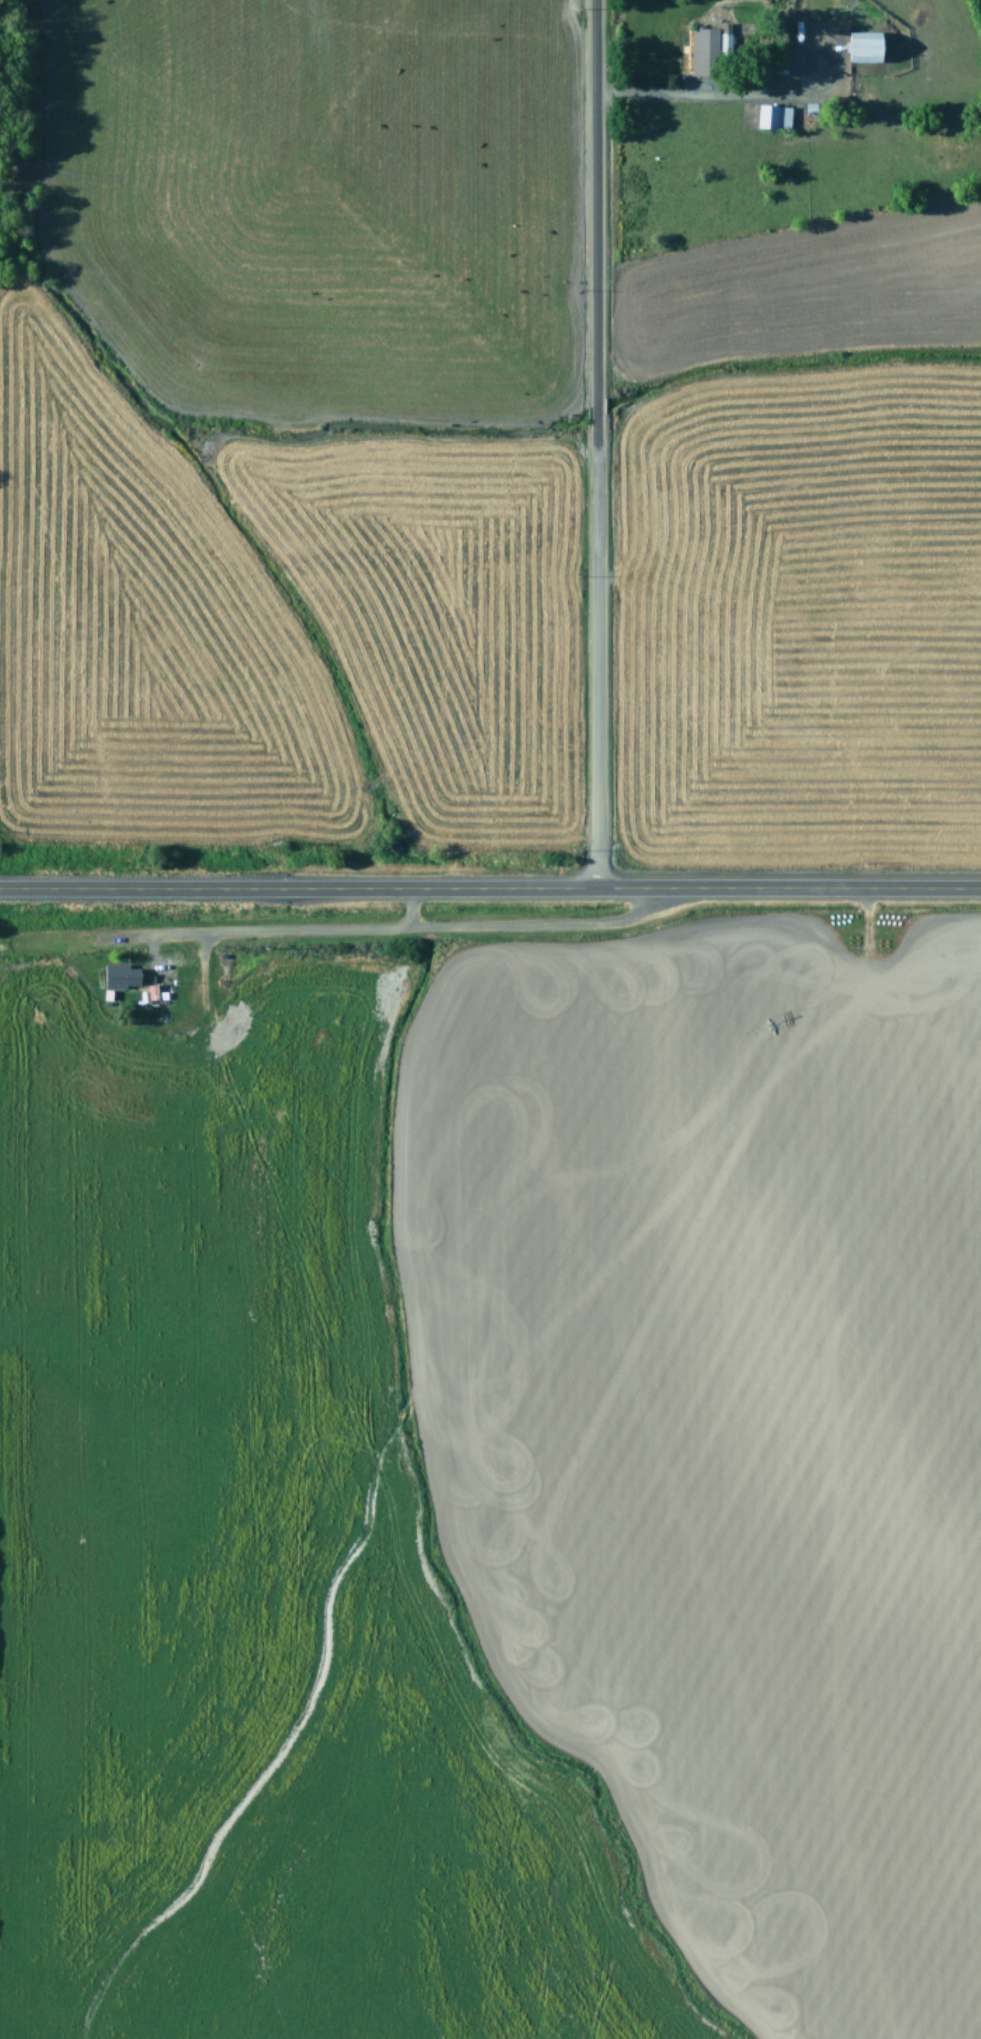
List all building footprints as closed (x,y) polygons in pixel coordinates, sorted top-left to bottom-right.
[(848,63),(881,62),(880,32),(847,33),(848,63)] [(790,107),(757,106),(756,128),(789,129),(790,107)] [(127,964),(103,964),(103,987),(139,986),(138,968),(127,968),(127,964)] [(145,985),(147,1001),(157,999),(156,984),(145,985)]
